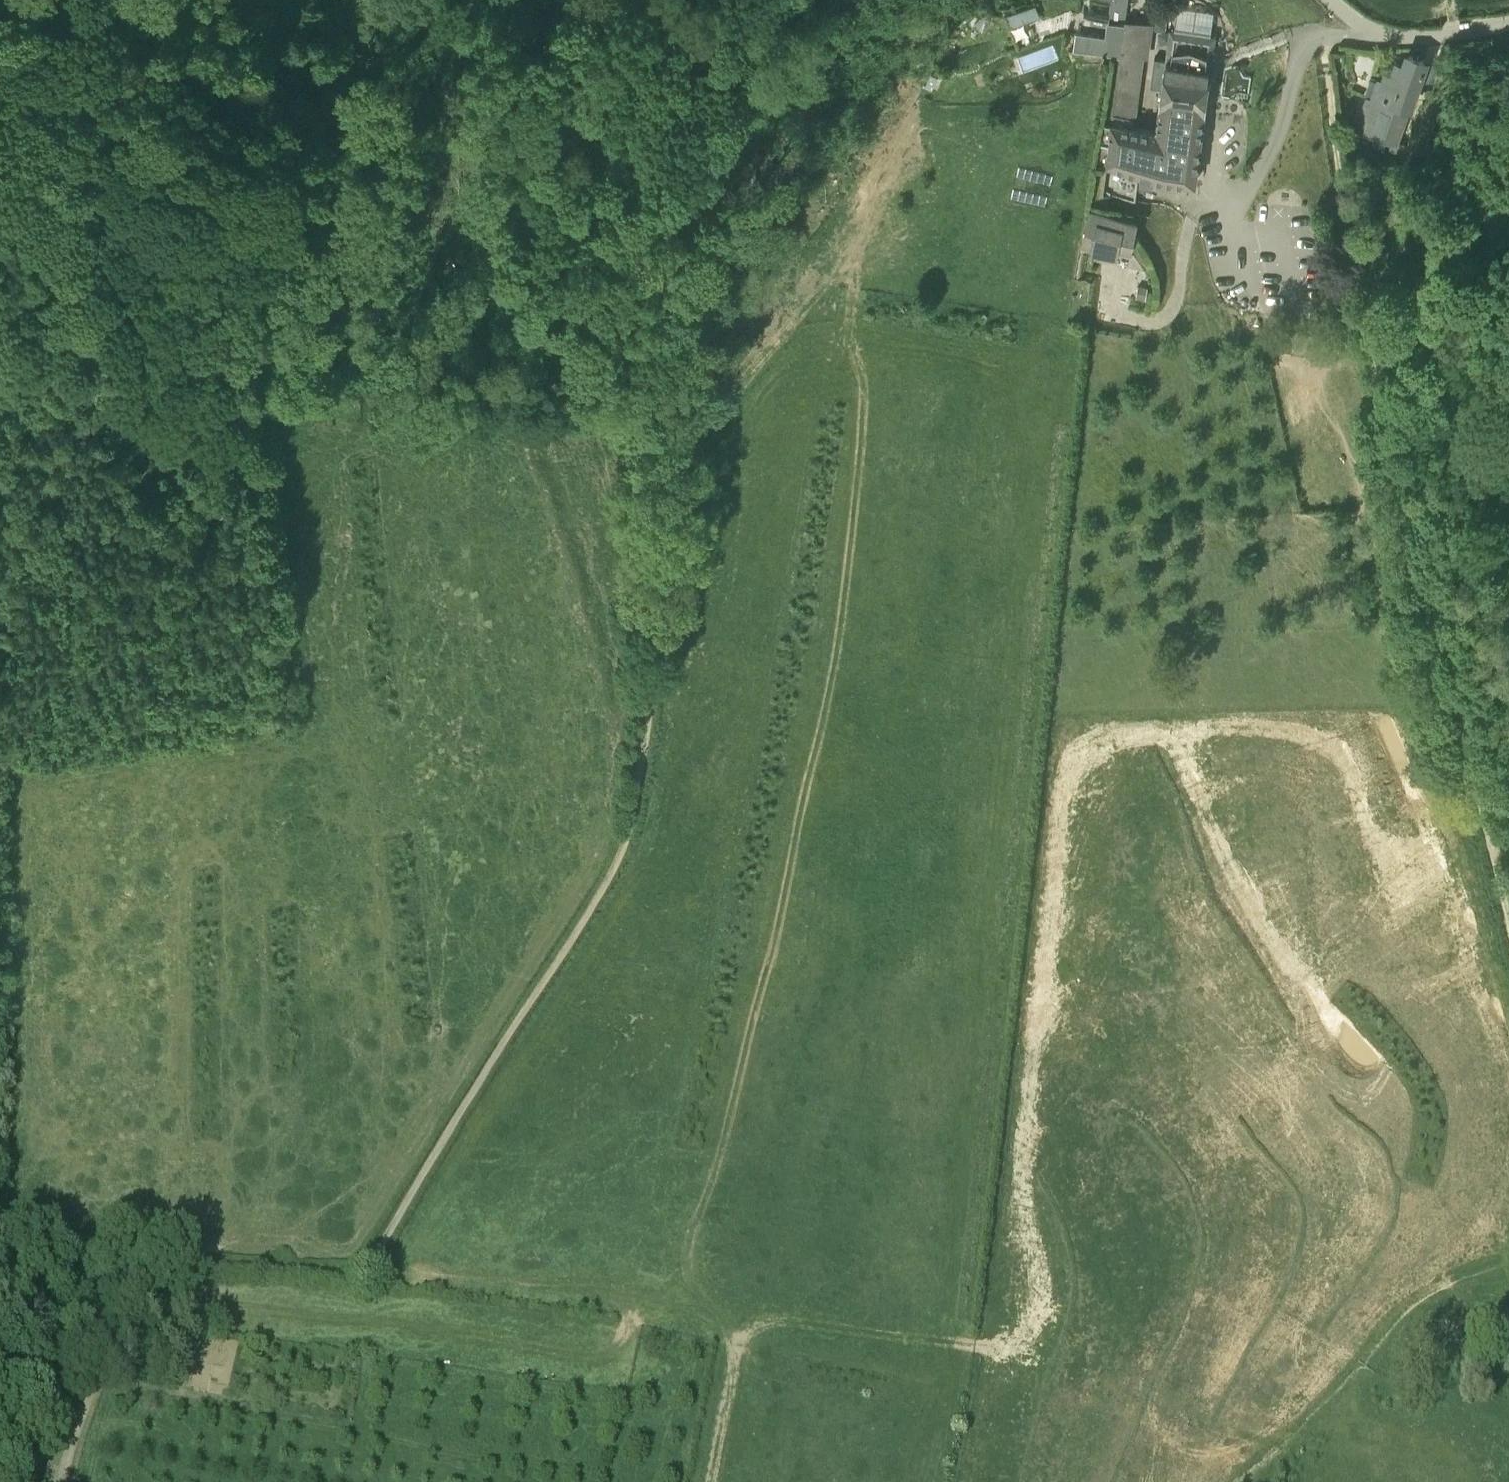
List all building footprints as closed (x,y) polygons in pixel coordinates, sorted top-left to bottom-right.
[(1073,51),(1119,57),(1123,23),(1125,23),(1128,0),(1111,0),(1109,19),(1092,17),(1090,34),(1075,33),(1073,51)] [(1041,5),(1009,12),(1012,24),(1044,17),(1041,5)] [(1144,56),(1148,56),(1152,26),(1127,22),(1114,114),(1135,117),(1144,56)] [(1153,188),(1157,175),(1196,180),(1211,69),(1207,64),(1210,43),(1173,38),(1171,59),(1167,58),(1157,132),(1111,126),(1105,168),(1107,168),(1103,196),(1135,200),(1137,189),(1153,188)] [(1054,47),(1022,56),(1025,65),(1057,56),(1054,47)] [(1355,130),(1396,144),(1408,109),(1410,110),(1425,62),(1423,59),(1411,54),(1407,56),(1405,65),(1398,62),(1393,76),(1386,73),(1383,82),(1376,79),(1370,97),(1366,95),(1355,130)] [(1092,246),(1132,253),(1137,221),(1091,213),(1085,247),(1091,249),(1092,246)] [(1146,299),(1148,283),(1140,282),(1138,298),(1146,299)]
